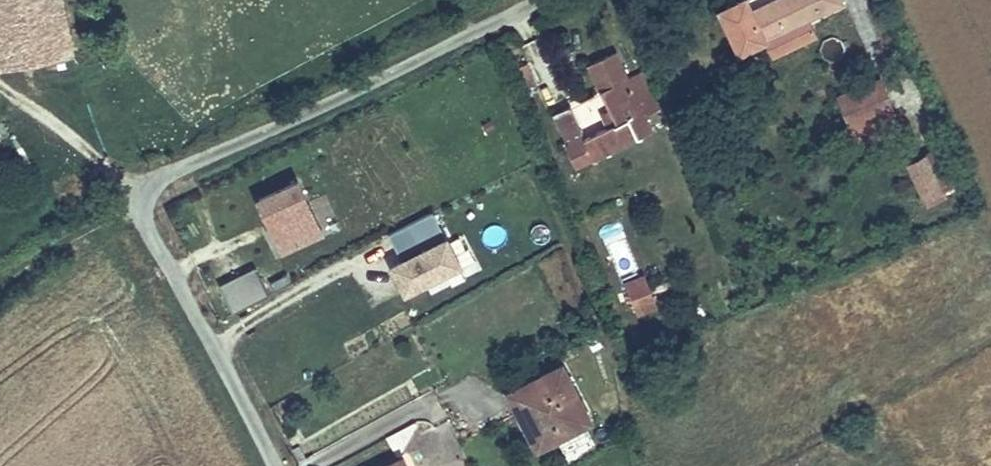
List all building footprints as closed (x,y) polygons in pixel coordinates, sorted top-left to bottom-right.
[(26,27),(34,63),(73,54),(63,0),(0,0),(0,33),(26,27)] [(729,5),(749,46),(848,0),(770,0),(760,5),(758,0),(740,0),(729,5)] [(0,33),(0,72),(34,63),(26,27),(0,33)] [(542,57),(531,61),(539,82),(550,78),(542,57)] [(904,103),(891,71),(842,91),(853,122),(904,103)] [(671,134),(645,76),(616,89),(625,110),(631,124),(621,128),(601,137),(600,137),(610,159),(671,134)] [(596,125),(585,101),(571,107),(583,130),(596,125)] [(631,124),(625,110),(616,114),(621,128),(631,124)] [(583,130),(579,132),(593,166),(610,159),(600,137),(601,137),(596,125),(583,130)] [(923,206),(946,195),(925,153),(902,164),(923,206)] [(0,162),(0,186),(11,178),(0,162)] [(251,201),(278,258),(323,238),(296,180),(251,201)] [(382,258),(402,301),(462,273),(434,212),(384,235),(393,253),(382,258)] [(231,312),(267,300),(257,270),(221,283),(231,312)] [(643,273),(621,283),(636,318),(658,309),(643,273)] [(517,400),(572,370),(564,355),(508,384),(517,400)] [(593,408),(572,370),(517,400),(519,405),(531,399),(548,432),(593,408)] [(411,415),(380,431),(389,451),(411,415)] [(375,465),(401,465),(396,456),(375,465)]
